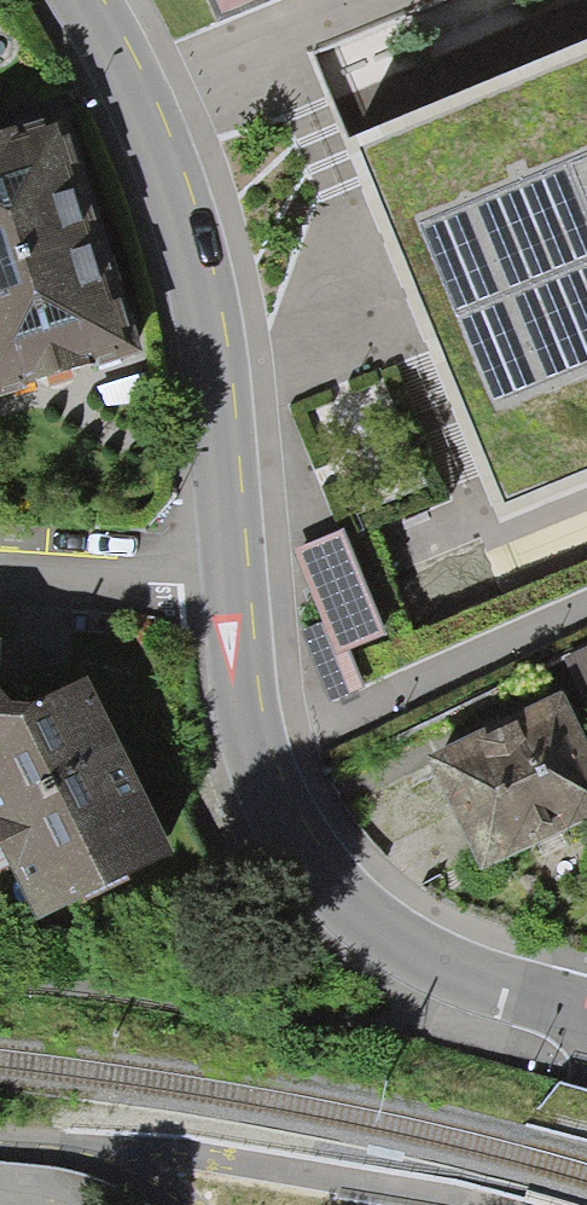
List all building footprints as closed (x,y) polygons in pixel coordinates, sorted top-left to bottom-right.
[(209,41),(309,0),(193,0),(209,41)] [(513,526),(586,495),(586,34),(334,135),(513,526)] [(122,239),(86,121),(0,146),(0,275),(122,239)] [(0,275),(0,413),(159,367),(122,239),(0,275)] [(342,534),(298,552),(329,629),(304,639),(328,698),(360,686),(348,657),(385,642),(342,534)] [(564,658),(585,707),(586,706),(586,648),(564,658)] [(435,760),(487,872),(586,826),(586,755),(562,701),(435,760)] [(29,942),(173,885),(89,716),(0,749),(0,882),(29,942)]
